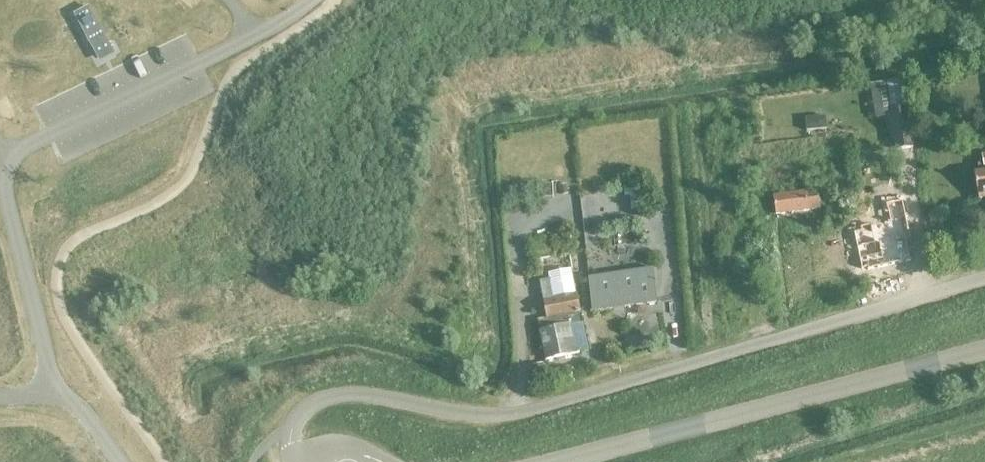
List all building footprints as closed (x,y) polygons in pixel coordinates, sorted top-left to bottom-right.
[(109,44),(91,6),(89,7),(77,13),(98,58),(113,52),(109,44)] [(914,148),(908,110),(891,113),(897,150),(914,148)] [(825,118),(805,119),(806,132),(826,130),(825,118)] [(979,174),(975,175),(979,200),(984,199),(984,157),(982,158),(984,166),(978,166),(979,174)] [(553,185),(540,186),(540,199),(553,199),(553,185)] [(566,185),(558,187),(559,196),(567,195),(566,185)] [(776,215),(820,209),(818,194),(806,195),(806,193),(773,197),(776,215)] [(861,198),(856,200),(859,213),(864,211),(861,198)] [(912,248),(906,222),(903,202),(888,205),(891,222),(860,228),(861,232),(853,234),(861,270),(868,268),(868,271),(900,263),(897,251),(912,248)] [(656,304),(653,269),(589,279),(593,311),(656,304)] [(542,283),(549,320),(578,313),(574,285),(573,279),(551,284),(550,281),(542,283)] [(579,324),(578,313),(549,320),(539,322),(547,361),(575,355),(574,353),(579,352),(579,353),(588,351),(582,324),(579,324)] [(542,365),(529,367),(531,379),(545,376),(542,365)]
